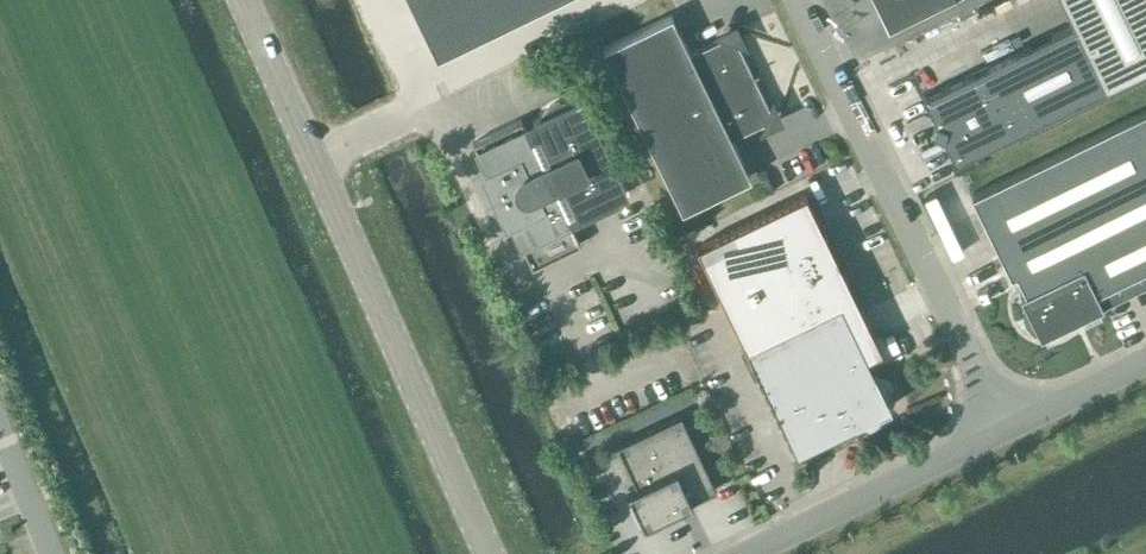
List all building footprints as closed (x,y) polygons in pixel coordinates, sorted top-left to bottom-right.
[(412,5),(436,54),(484,31),(468,0),(423,0),(412,5)] [(506,20),(496,0),(468,0),(484,31),(506,20)] [(506,20),(528,10),(523,0),(496,0),(506,20)] [(528,10),(548,0),(523,0),(528,10)] [(886,25),(937,0),(874,0),(886,25)] [(954,160),(1103,88),(1145,67),(1145,0),(1061,0),(1071,22),(922,95),(935,121),(931,131),(941,134),(954,160)] [(602,47),(641,128),(753,74),(735,38),(725,34),(689,52),(671,13),(602,47)] [(770,110),(753,74),(641,128),(681,209),(750,176),(731,137),(767,120),(770,110)] [(521,118),(472,141),(531,266),(579,243),(566,215),(575,211),(577,216),(625,192),(581,98),(575,101),(566,100),(557,101),(549,105),(543,111),(538,118),(532,121),(537,131),(528,135),(521,118)] [(970,194),(1010,275),(1016,272),(1025,292),(1020,295),(1022,298),(1021,308),(1023,317),(1029,324),(1037,329),(1039,334),(1044,332),(1054,331),(1062,327),(1069,320),(1099,305),(1097,300),(1138,280),(1140,285),(1145,282),(1145,108),(970,194)] [(696,246),(795,451),(859,420),(869,424),(874,421),(877,412),(890,406),(883,393),(887,383),(885,380),(876,376),(845,313),(853,309),(847,297),(854,294),(805,192),(696,246)] [(621,455),(635,484),(626,488),(642,523),(677,506),(674,500),(686,494),(690,500),(716,488),(680,413),(615,444),(621,455)]
